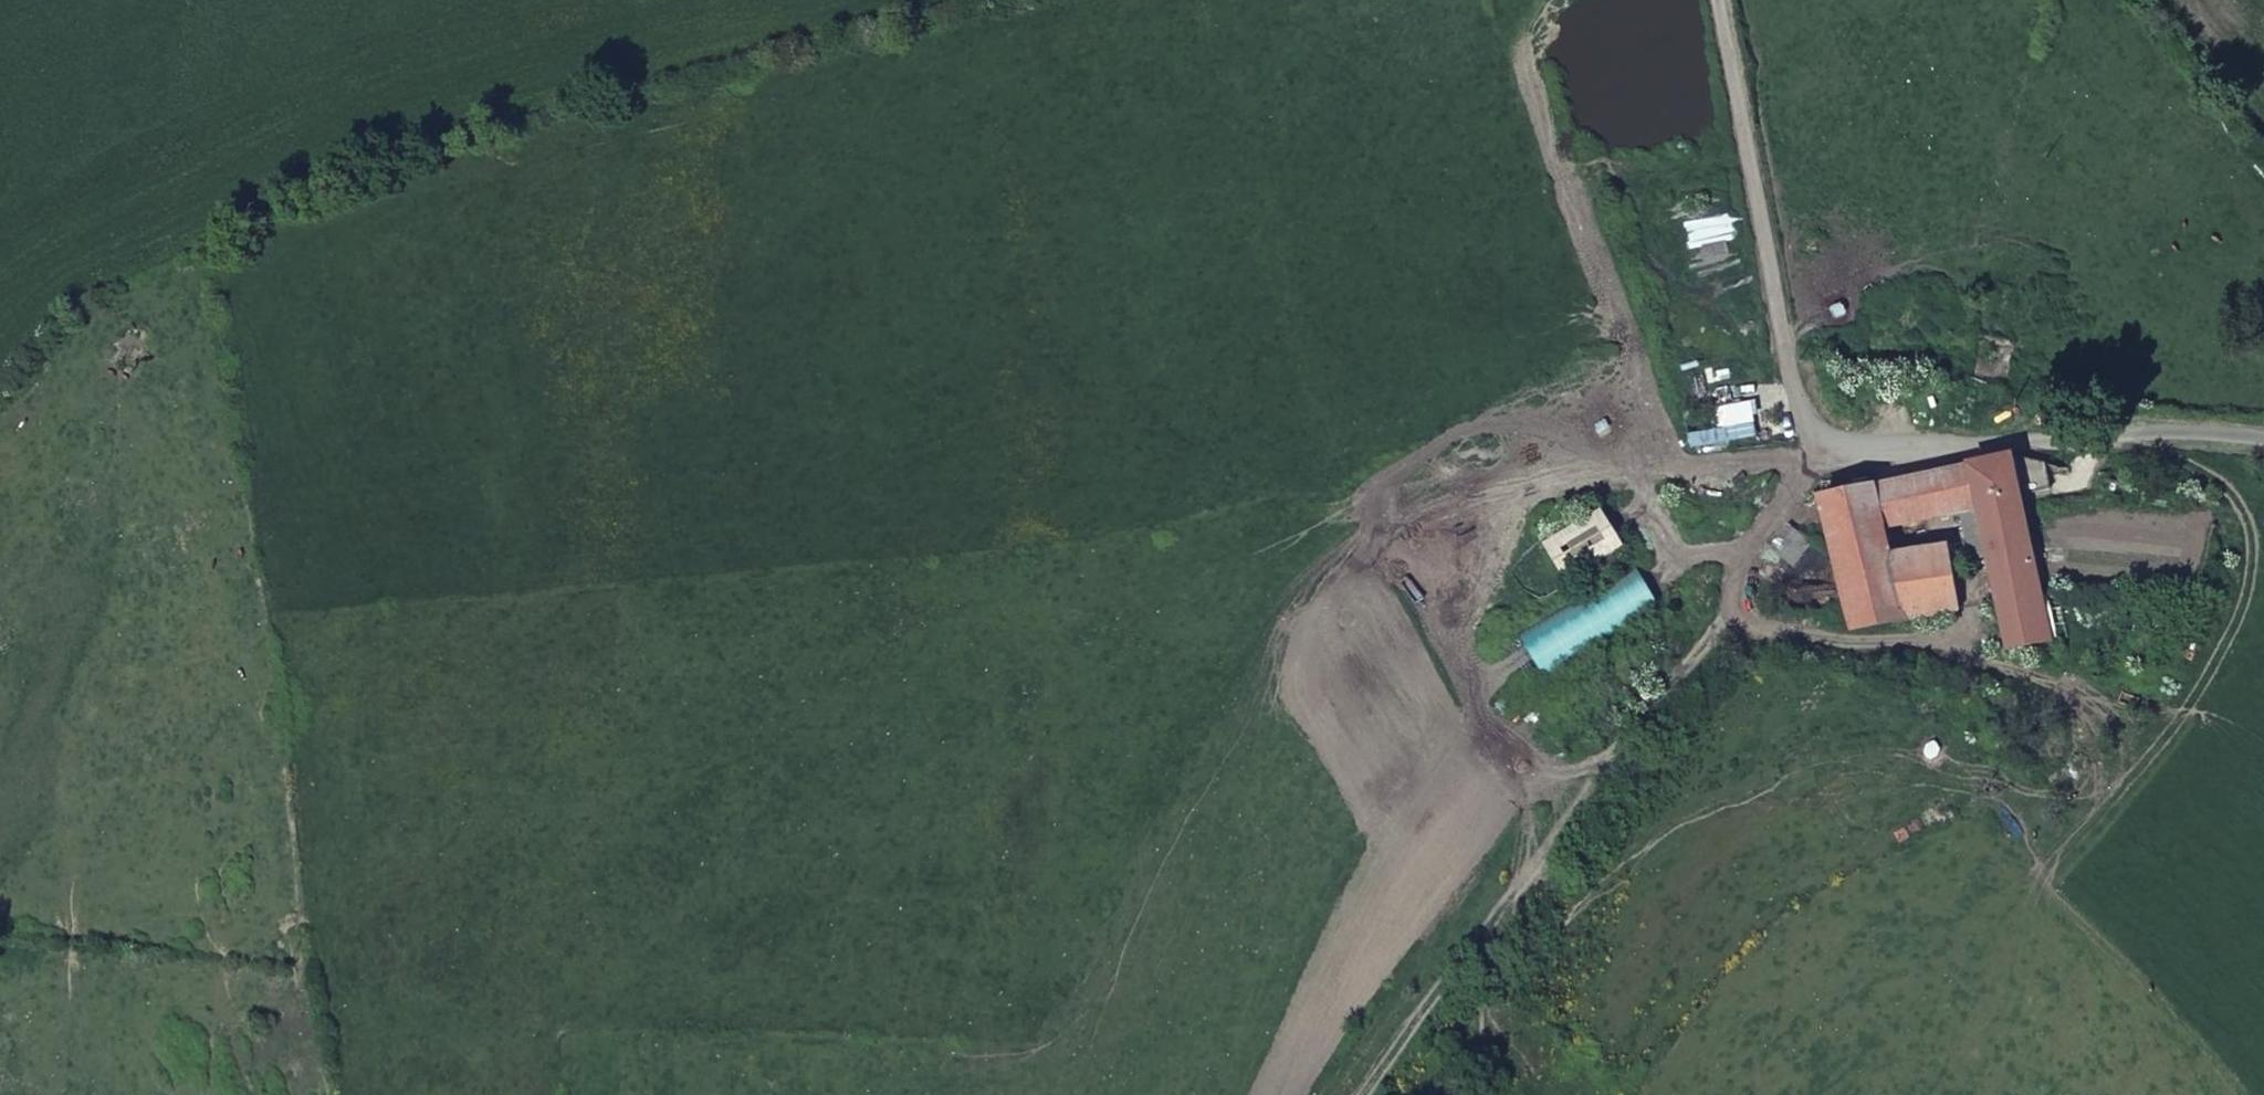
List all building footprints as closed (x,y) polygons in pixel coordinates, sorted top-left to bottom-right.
[(1969,474),(1825,504),(1858,637),(1961,616),(1948,552),(1899,562),(1893,537),(1958,524),(1979,520),(1990,565),(2000,608),(2045,599),(2016,462),(1968,471),(1969,474)] [(1979,520),(1958,524),(1969,570),(1990,565),(1979,520)] [(2000,608),(2011,653),(2055,645),(2045,599),(2000,608)]
